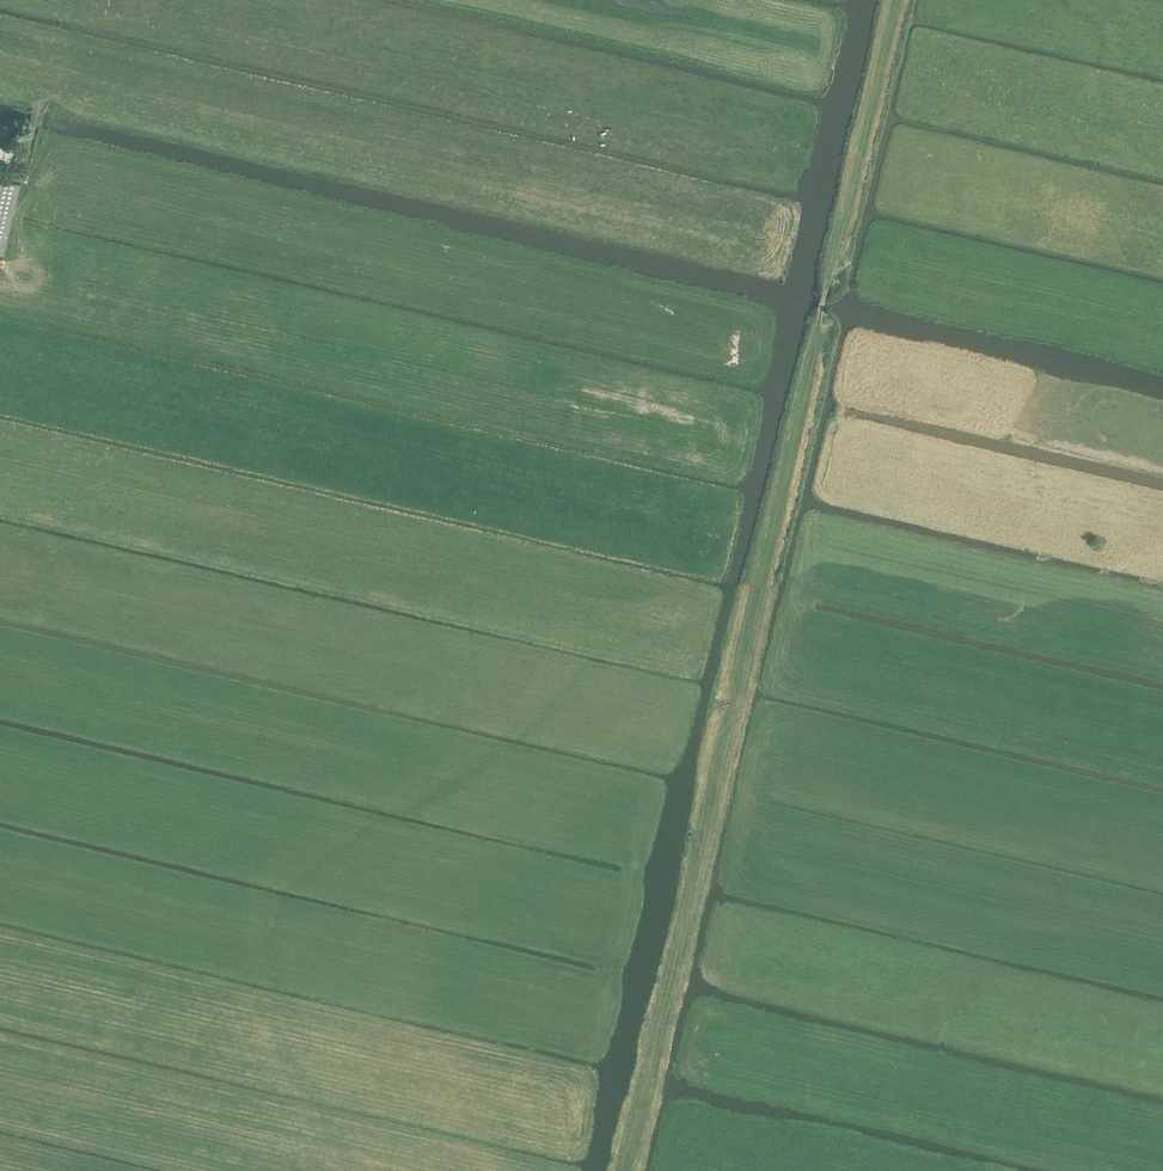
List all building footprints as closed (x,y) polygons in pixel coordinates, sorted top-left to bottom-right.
[(19,171),(24,150),(0,144),(0,167),(19,171)] [(5,254),(21,183),(0,178),(0,253),(5,254)]
